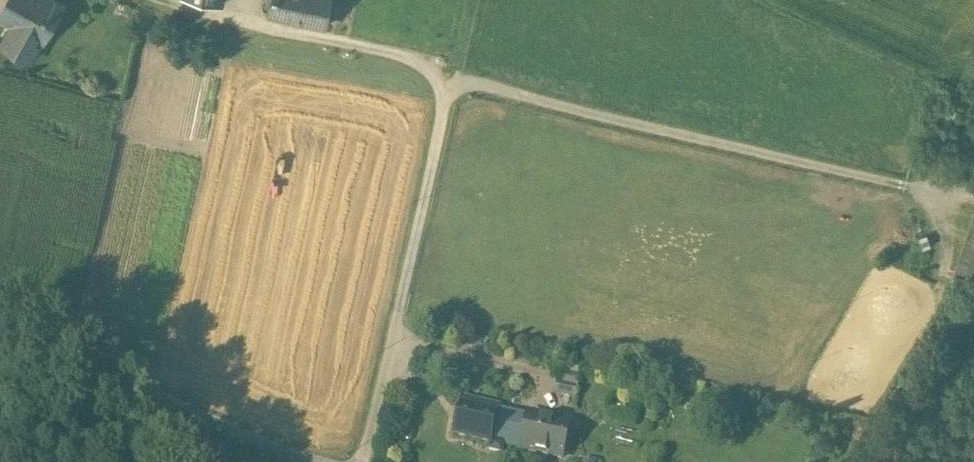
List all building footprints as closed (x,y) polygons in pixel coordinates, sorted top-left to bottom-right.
[(54,0),(6,0),(0,12),(0,14),(21,26),(10,46),(0,40),(0,43),(30,60),(43,38),(46,40),(64,6),(54,0)] [(269,13),(326,25),(332,0),(272,0),(269,13)] [(954,283),(973,288),(973,225),(954,283)] [(469,405),(467,413),(466,412),(460,440),(496,448),(497,441),(528,448),(527,455),(559,461),(566,461),(574,428),(535,419),(534,423),(503,416),(504,412),(469,405)]
